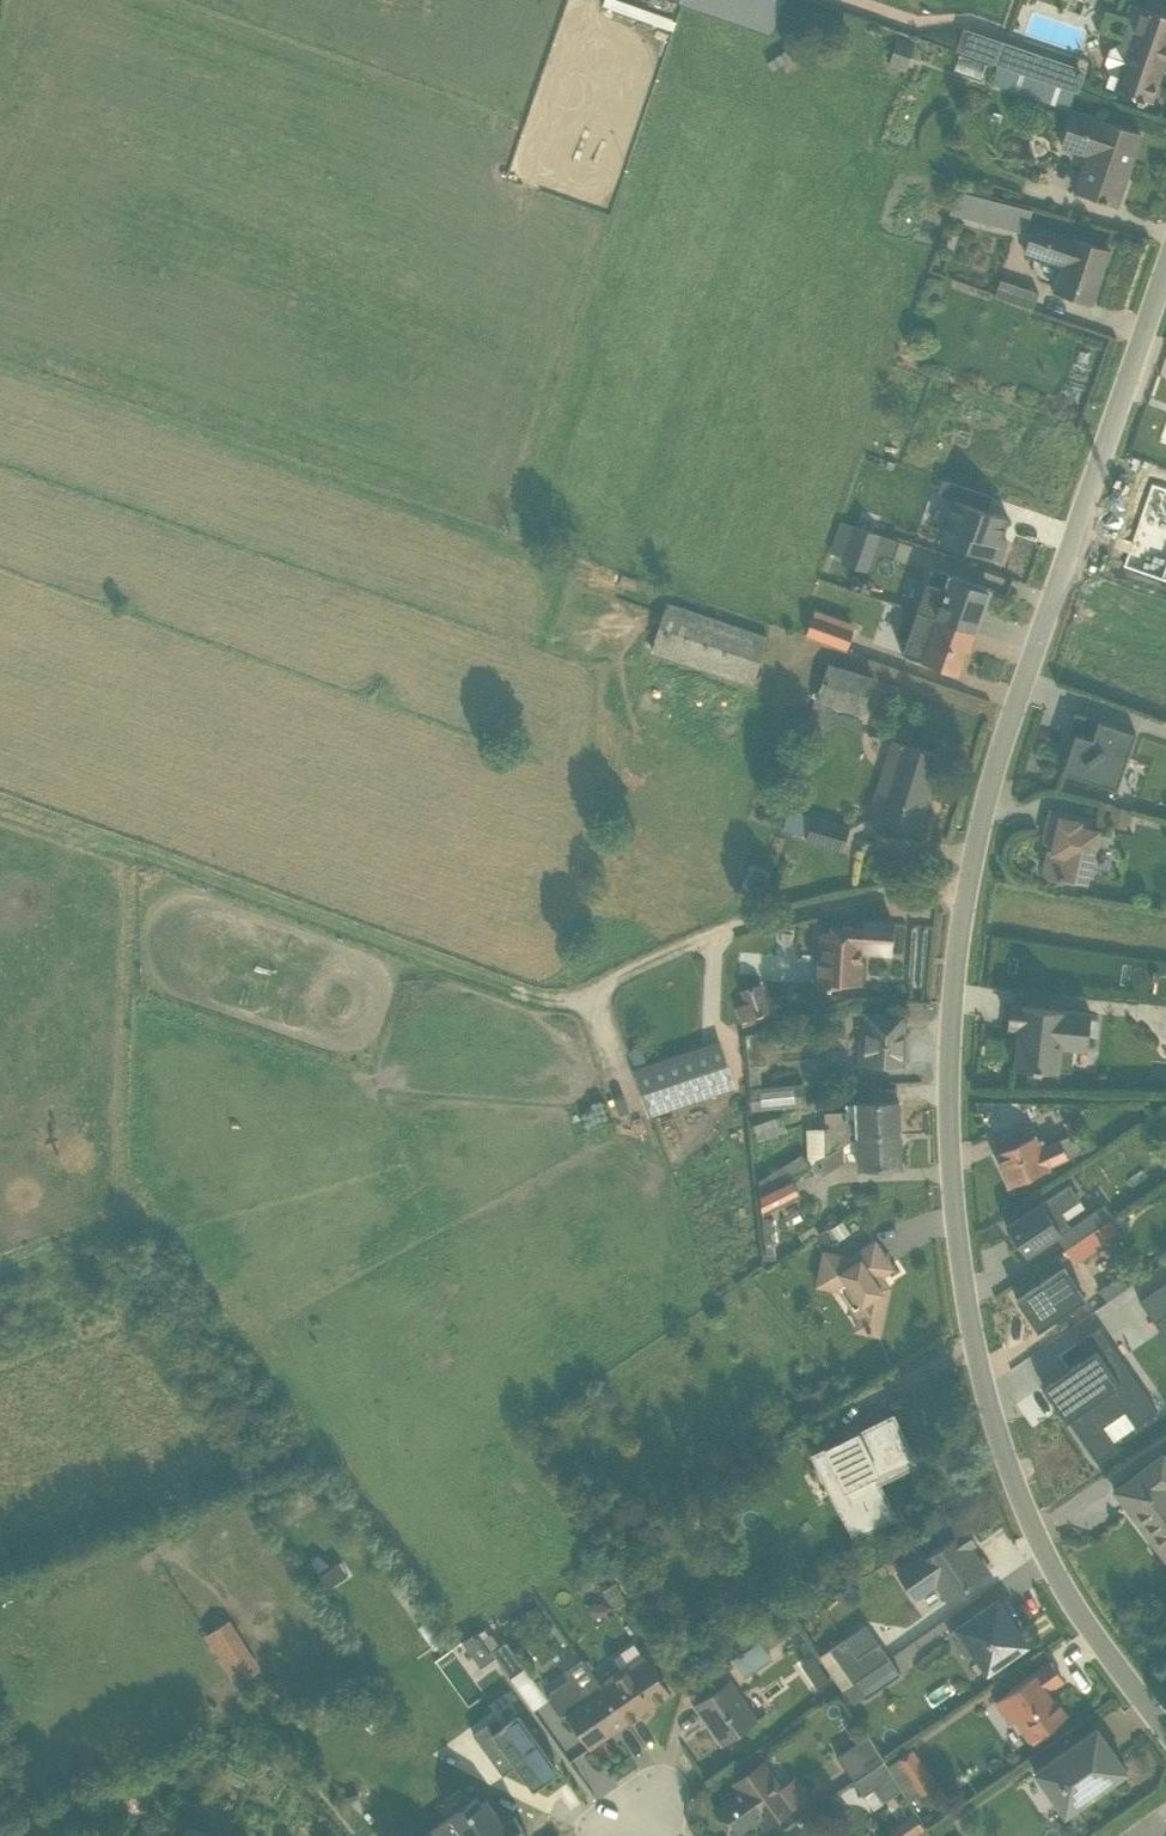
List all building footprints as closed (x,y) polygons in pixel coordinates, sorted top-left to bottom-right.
[(633,4),(630,13),(662,22),(668,1),(760,27),(768,0),(619,0),(633,4)] [(1149,100),(1165,53),(1165,18),(1143,9),(1115,88),(1149,100)] [(1080,69),(964,29),(957,50),(997,64),(989,86),(1065,112),(1080,69)] [(890,61),(896,35),(883,32),(877,58),(890,61)] [(1142,133),(1073,109),(1060,144),(1085,153),(1071,192),(1116,208),(1142,133)] [(1094,307),(1112,251),(1036,227),(1028,252),(1062,263),(1052,294),(1094,307)] [(982,289),(1018,301),(1023,284),(988,272),(982,289)] [(919,473),(971,493),(984,461),(932,440),(919,473)] [(1165,485),(1165,469),(1113,454),(1083,562),(1139,578),(1165,485)] [(960,501),(947,539),(1000,558),(1007,538),(1001,536),(1007,518),(960,501)] [(893,558),(899,541),(853,525),(840,562),(868,572),(876,552),(893,558)] [(974,628),(988,586),(931,566),(916,608),(974,628)] [(651,599),(638,649),(741,677),(755,627),(651,599)] [(958,672),(974,628),(916,608),(902,654),(958,672)] [(859,709),(870,677),(825,661),(804,722),(822,728),(832,700),(859,709)] [(1063,773),(1117,790),(1135,733),(1074,713),(1069,730),(1076,732),(1063,773)] [(916,833),(940,755),(892,741),(869,819),(916,833)] [(766,827),(791,834),(797,810),(773,803),(766,827)] [(1077,817),(1054,812),(1041,873),(1082,882),(1094,828),(1075,824),(1077,817)] [(806,838),(842,851),(851,828),(814,814),(806,838)] [(888,952),(890,925),(823,920),(819,980),(860,983),(862,950),(888,952)] [(767,1010),(755,984),(741,991),(745,1000),(731,1007),(739,1023),(767,1010)] [(1016,1024),(1011,1065),(1070,1072),(1073,1049),(1087,1050),(1092,1012),(1009,1002),(1007,1022),(1016,1024)] [(860,1062),(901,1063),(902,1011),(861,1010),(860,1062)] [(750,1027),(730,1028),(732,1062),(752,1061),(750,1027)] [(759,1059),(785,1061),(786,1041),(761,1040),(759,1059)] [(732,1088),(717,1042),(637,1067),(652,1113),(732,1088)] [(783,1081),(746,1080),(746,1102),(783,1102),(783,1081)] [(856,1133),(899,1131),(899,1099),(844,1101),(844,1109),(825,1110),(825,1126),(806,1127),(807,1158),(810,1163),(815,1160),(856,1133)] [(901,1164),(899,1131),(856,1133),(815,1160),(823,1174),(844,1161),(842,1151),(857,1149),(858,1167),(901,1164)] [(994,1151),(1010,1185),(1079,1152),(1070,1133),(1039,1148),(1032,1133),(994,1151)] [(788,1175),(804,1167),(799,1158),(757,1181),(762,1212),(797,1192),(788,1175)] [(1026,1253),(1067,1224),(1057,1210),(1075,1197),(1066,1184),(1007,1226),(1026,1253)] [(843,1252),(870,1237),(855,1211),(815,1234),(822,1247),(843,1252)] [(892,1269),(872,1236),(870,1237),(843,1252),(822,1247),(818,1249),(811,1285),(835,1289),(839,1281),(855,1307),(851,1328),(878,1333),(887,1285),(881,1275),(892,1269)] [(1146,1283),(1165,1270),(1165,1263),(1158,1251),(1135,1266),(1146,1283)] [(1016,1299),(1037,1330),(1085,1297),(1064,1266),(1016,1299)] [(1104,1457),(1145,1428),(1081,1341),(1041,1370),(1104,1457)] [(910,1456),(888,1412),(810,1451),(851,1534),(893,1513),(873,1475),(910,1456)] [(1161,1456),(1113,1494),(1165,1561),(1165,1462),(1161,1456)] [(986,1571),(968,1547),(971,1543),(960,1528),(900,1572),(916,1593),(931,1582),(945,1601),(986,1571)] [(1026,1643),(993,1598),(950,1629),(983,1675),(1026,1643)] [(460,1628),(446,1638),(464,1665),(478,1655),(460,1628)] [(730,1673),(759,1652),(744,1631),(715,1652),(730,1673)] [(831,1631),(819,1638),(850,1693),(886,1673),(864,1633),(839,1647),(831,1631)] [(609,1664),(627,1647),(617,1636),(599,1653),(609,1664)] [(496,1670),(507,1662),(491,1640),(480,1647),(496,1670)] [(670,1693),(639,1654),(600,1685),(628,1723),(670,1693)] [(446,1705),(461,1699),(443,1658),(428,1664),(446,1705)] [(589,1749),(628,1723),(600,1685),(579,1659),(562,1670),(566,1677),(545,1691),(589,1749)] [(1059,1680),(1047,1665),(995,1704),(1027,1746),(1065,1718),(1045,1691),(1059,1680)] [(755,1721),(726,1680),(692,1704),(721,1744),(755,1721)] [(554,1772),(511,1714),(492,1729),(486,1721),(470,1733),(501,1773),(509,1767),(527,1792),(554,1772)] [(1063,1816),(1123,1773),(1095,1732),(1034,1775),(1063,1816)] [(856,1803),(886,1786),(856,1733),(826,1750),(856,1803)] [(627,1760),(636,1753),(621,1734),(612,1740),(627,1760)] [(898,1745),(885,1753),(906,1788),(920,1780),(898,1745)] [(728,1835),(735,1835),(755,1823),(760,1830),(808,1798),(793,1776),(778,1786),(761,1760),(730,1780),(736,1790),(709,1808),(728,1835)] [(433,1835),(528,1835),(513,1815),(503,1823),(491,1806),(484,1810),(476,1798),(444,1819),(449,1825),(433,1835)] [(877,1821),(884,1835),(893,1835),(911,1828),(902,1810),(877,1821)] [(3,1823),(0,1823),(0,1835),(8,1835),(3,1823)]
